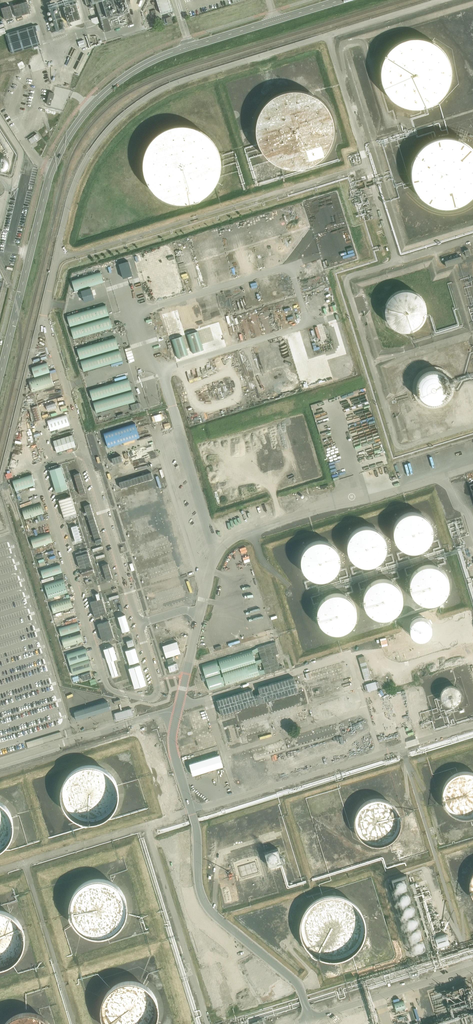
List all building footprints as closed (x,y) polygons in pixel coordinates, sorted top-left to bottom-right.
[(87,5),(93,3),(96,2),(105,32),(113,29),(113,28),(133,22),(126,0),(85,0),(87,5)] [(161,14),(172,11),(169,0),(157,0),(161,14)] [(76,3),(64,7),(69,23),(81,19),(76,3)] [(56,27),(63,26),(60,13),(57,14),(59,18),(53,19),(55,24),(56,24),(56,27)] [(32,26),(3,34),(9,54),(38,46),(32,26)] [(452,74),(452,71),(452,68),(451,64),(450,61),(449,58),(448,55),(446,52),(444,49),(442,46),(439,44),(437,42),(434,40),(431,39),(427,38),(424,37),(421,36),(417,36),(414,36),(411,36),(407,37),(404,38),(401,40),(398,41),(395,43),(392,45),(390,48),(388,50),(386,53),(385,56),(383,59),(382,63),(382,66),(381,69),(381,73),(382,76),(382,80),(383,83),(385,86),(386,89),(388,92),(390,94),(393,97),(395,99),(398,101),(401,103),(404,104),(407,105),(411,106),(414,106),(417,106),(421,106),(424,105),(427,105),(431,103),(434,102),(437,100),(439,98),(442,96),(444,93),(446,90),(448,87),(449,84),(450,81),(451,78),(452,74)] [(334,132),(334,128),(334,124),(334,120),(333,117),(331,113),(330,110),(328,106),(326,103),(323,101),(320,98),(317,96),(314,94),(311,92),(307,91),(304,90),(300,89),(296,89),(292,89),(289,89),(285,90),(281,91),(278,93),(274,95),(271,97),(268,99),(266,102),(263,105),(261,108),(260,111),(258,115),(257,118),(256,122),(256,126),(256,130),(256,133),(257,137),(258,141),(260,144),(261,148),(263,151),(266,154),(268,156),(271,159),(274,161),(278,163),(281,164),(285,166),(288,166),(292,167),(296,167),(300,167),(304,166),(307,165),(311,164),(314,162),(317,160),(320,158),(323,155),(326,152),(328,149),(330,146),(331,143),(333,139),(334,135),(334,132)] [(222,166),(222,162),(222,159),(221,155),(220,151),(219,148),(217,144),(215,141),(213,138),(211,135),(208,133),(205,130),(202,128),(198,127),(195,125),(191,124),(187,124),(184,123),(180,123),(176,124),(172,125),(169,126),(165,127),(162,129),(159,131),(156,134),(153,137),(151,140),(149,143),(147,146),(146,150),(145,153),(144,157),(144,161),(144,164),(144,168),(145,172),(146,175),(147,179),(149,182),(151,185),(153,188),(156,191),(159,194),(162,196),(165,197),(169,199),(172,200),(176,201),(180,201),(184,202),(187,201),(191,201),(195,200),(198,198),(202,197),(205,195),(208,192),(211,190),(213,187),(215,184),(217,181),(219,177),(220,174),(221,170),(222,166)] [(37,133),(29,139),(32,143),(40,138),(37,133)] [(472,146),(470,144),(467,142),(464,140),(461,139),(458,137),(454,137),(451,136),(447,136),(444,136),(441,137),(437,137),(434,139),(431,140),(428,142),(425,144),(423,146),(420,149),(418,152),(416,155),(415,158),(414,161),(413,164),(412,168),(412,171),(412,175),(413,178),(414,181),(415,185),(416,188),(418,191),(420,193),(423,196),(425,198),(428,200),(431,202),(434,204),(437,205),(441,206),(444,206),(447,206),(451,206),(454,206),(458,205),(461,204),(464,202),(467,200),(470,198),(472,196),(472,195),(472,147),(472,146)] [(0,168),(2,169),(4,169),(6,169),(8,168),(9,166),(10,165),(10,163),(10,161),(9,159),(7,157),(5,156),(3,156),(1,156),(0,157),(0,168)] [(461,256),(444,261),(446,266),(462,261),(461,256)] [(128,261),(119,264),(123,278),(133,275),(128,261)] [(101,272),(72,281),(75,291),(104,283),(101,272)] [(91,288),(81,291),(85,302),(94,299),(91,288)] [(428,310),(428,308),(428,305),(427,302),(426,299),(424,297),(423,295),(420,293),(418,291),(416,289),(413,288),(410,288),(407,288),(404,288),(401,288),(399,289),(396,291),(394,292),(391,294),(390,296),(388,299),(387,301),(386,304),(386,307),(386,310),(386,313),(387,316),(388,318),(389,321),(391,323),(393,325),(396,327),(398,328),(401,329),(404,330),(407,330),(409,330),(412,329),(415,328),(418,327),(420,325),(422,323),(424,321),(426,319),(427,316),(428,313),(428,310)] [(106,304),(67,315),(70,326),(109,315),(106,304)] [(109,317),(71,328),(74,339),(112,327),(109,317)] [(115,337),(76,348),(80,359),(118,348),(115,337)] [(119,349),(80,361),(83,371),(122,360),(119,349)] [(34,377),(50,372),(47,362),(31,366),(34,377)] [(455,389),(455,386),(455,384),(455,381),(454,378),(453,376),(451,373),(449,371),(447,369),(444,368),(442,367),(439,366),(436,365),(434,365),(431,366),(428,366),(425,367),(423,369),(421,370),(419,372),(417,374),(415,377),(414,380),(413,382),(413,385),(413,388),(413,391),(414,393),(415,396),(417,398),(419,401),(421,403),(423,404),(425,406),(428,407),(431,407),(434,408),(436,408),(439,407),(442,406),(444,405),(447,404),(449,402),(451,400),(453,397),(454,395),(455,392),(455,389)] [(32,392),(54,385),(50,373),(29,380),(32,392)] [(128,378),(89,390),(92,400),(131,389),(128,378)] [(131,391),(93,402),(96,413),(135,402),(134,400),(131,391)] [(140,402),(131,404),(132,410),(141,408),(140,402)] [(31,408),(35,422),(42,419),(38,405),(31,408)] [(66,414),(48,420),(51,431),(70,425),(66,414)] [(135,423),(104,433),(108,447),(139,438),(135,423)] [(57,452),(76,446),(72,434),(53,440),(57,452)] [(111,456),(115,469),(152,458),(148,445),(111,456)] [(45,446),(38,448),(42,460),(49,458),(45,446)] [(69,463),(72,472),(78,470),(75,461),(69,463)] [(61,466),(49,470),(56,491),(68,488),(61,466)] [(151,472),(119,482),(121,488),(153,479),(151,472)] [(32,474),(12,481),(16,491),(35,485),(32,474)] [(73,476),(79,494),(85,492),(79,475),(73,476)] [(71,496),(59,500),(65,520),(77,516),(71,496)] [(25,520),(44,514),(41,503),(22,509),(25,520)] [(92,503),(85,505),(87,515),(86,520),(83,521),(81,521),(76,522),(84,523),(87,522),(87,524),(90,525),(89,530),(83,529),(82,530),(83,534),(86,533),(87,531),(92,532),(93,534),(94,534),(96,543),(97,543),(101,542),(92,503)] [(398,546),(403,551),(409,553),(416,554),(422,552),(428,549),(432,543),(435,537),(435,530),(433,524),(428,518),(423,514),(416,513),(409,513),(403,516),(398,520),(395,526),(393,533),(394,540),(398,546)] [(73,523),(67,525),(69,534),(76,532),(73,523)] [(351,560),(356,565),(362,567),(369,568),(375,566),(381,563),(385,557),(388,551),(388,544),(386,538),(382,532),(376,528),(369,527),(362,527),(356,530),(351,534),(348,540),(346,547),(347,554),(351,560)] [(30,537),(34,548),(53,543),(50,532),(30,537)] [(168,538),(132,548),(136,563),(138,564),(137,560),(146,563),(147,559),(159,556),(160,561),(165,563),(163,568),(159,569),(160,572),(163,572),(163,573),(167,572),(167,574),(171,575),(171,572),(171,571),(173,570),(175,576),(179,575),(176,564),(170,566),(166,565),(166,563),(174,560),(168,538)] [(304,575),(309,579),(316,582),(323,583),(329,581),(335,578),(339,572),(342,566),(342,559),(340,552),(335,547),(330,543),(323,541),(316,542),(310,545),(305,549),(301,555),(300,562),(301,569),(304,575)] [(86,544),(74,548),(81,570),(92,566),(86,544)] [(44,578),(62,572),(60,565),(41,571),(44,578)] [(414,599),(419,603),(425,606),(432,607),(439,605),(445,602),(449,596),(451,590),(451,583),(449,576),(445,571),(439,567),(433,565),(426,566),(420,569),(414,573),(411,579),(410,586),(411,593),(414,599)] [(104,568),(107,580),(113,578),(110,566),(104,568)] [(79,571),(81,576),(93,572),(91,567),(79,571)] [(84,577),(87,586),(95,583),(92,575),(84,577)] [(49,598),(68,592),(63,577),(44,583),(49,598)] [(367,614),(372,619),(378,621),(385,622),(391,620),(397,617),(401,611),(404,605),(404,598),(402,592),(398,586),(392,582),(385,580),(378,581),(372,584),(367,588),(364,594),(362,601),(363,608),(367,614)] [(168,601),(185,597),(183,587),(171,590),(172,595),(167,596),(168,601)] [(110,593),(113,602),(119,600),(116,591),(110,593)] [(320,628),(325,633),(332,635),(338,636),(345,634),(351,631),(355,625),(358,619),(358,612),(355,606),(351,600),(346,596),(339,595),(332,595),(326,598),(321,602),(317,608),(316,615),(317,622),(320,628)] [(54,614),(73,608),(70,597),(51,603),(54,614)] [(102,598),(90,601),(95,618),(104,615),(103,613),(106,612),(102,598)] [(130,630),(126,614),(118,616),(123,632),(130,630)] [(115,638),(109,621),(98,624),(103,641),(115,638)] [(61,636),(80,630),(78,622),(58,628),(61,636)] [(164,628),(166,634),(190,628),(188,622),(164,628)] [(65,648),(84,642),(80,632),(61,637),(65,648)] [(133,639),(126,641),(128,647),(135,645),(133,639)] [(166,658),(181,653),(177,641),(162,646),(166,658)] [(276,642),(258,647),(266,674),(284,668),(283,665),(280,666),(276,654),(279,653),(276,642)] [(114,646),(104,648),(108,661),(114,660),(118,659),(114,646)] [(135,648),(126,650),(130,664),(139,661),(135,648)] [(86,649),(67,655),(70,665),(89,659),(86,649)] [(252,649),(218,660),(222,672),(256,662),(252,649)] [(89,660),(70,666),(73,676),(81,674),(90,671),(92,671),(89,660)] [(114,660),(108,661),(112,677),(118,675),(114,660)] [(216,660),(203,664),(210,691),(224,687),(216,660)] [(256,662),(222,672),(226,685),(260,675),(256,662)] [(172,672),(177,671),(176,667),(179,666),(178,663),(170,666),(172,672)] [(140,664),(129,668),(134,688),(146,684),(140,664)] [(90,671),(81,674),(83,680),(92,678),(90,671)] [(252,689),(216,700),(221,715),(298,692),(294,677),(258,687),(260,693),(254,695),(252,689)] [(459,696),(459,695),(458,694),(458,692),(457,690),(456,689),(454,688),(453,687),(451,687),(449,686),(447,687),(446,687),(444,688),(443,689),(442,691),(441,692),(441,694),(441,695),(441,697),(441,699),(442,701),(443,702),(445,703),(446,704),(448,704),(449,705),(451,704),(453,704),(455,703),(456,702),(457,701),(458,699),(458,697),(459,696)] [(108,701),(74,712),(76,720),(110,709),(108,701)] [(133,715),(131,708),(121,711),(115,713),(117,720),(124,718),(133,715)] [(308,741),(337,734),(335,728),(306,735),(308,741)] [(61,733),(26,741),(28,746),(62,738),(61,733)] [(219,755),(189,764),(193,775),(223,766),(219,755)] [(116,798),(116,796),(116,793),(116,790),(115,787),(114,785),(113,782),(111,780),(110,778),(108,775),(106,774),(104,772),(101,770),(99,769),(96,768),(94,767),(91,767),(88,767),(85,767),(83,767),(80,768),(77,768),(75,769),(72,771),(70,772),(68,774),(66,776),(64,778),(63,781),(61,783),(60,786),(59,788),(59,791),(59,794),(59,796),(59,799),(59,802),(60,805),(61,807),(62,810),(64,812),(66,814),(67,816),(70,818),(72,820),(74,821),(77,822),(79,823),(82,824),(85,824),(88,824),(90,824),(93,823),(96,823),(99,822),(101,820),(103,819),(106,817),(108,816),(110,813),(111,811),(113,809),(114,806),(115,804),(115,801),(116,798)] [(471,771),(469,770),(466,770),(462,770),(459,771),(457,772),(455,773),(453,774),(449,777),(447,780),(445,782),(444,784),(444,786),(443,788),(443,790),(442,793),(442,795),(443,798),(444,802),(445,804),(446,806),(448,809),(450,811),(452,813),(456,815),(460,816),(463,817),(465,817),(468,817),(470,817),(472,816),(472,771),(471,771)] [(401,821),(401,820),(401,818),(401,816),(400,812),(399,810),(398,808),(396,806),(395,804),(393,802),(391,801),(390,800),(387,799),(385,798),(382,797),(378,797),(375,797),(373,797),(369,798),(366,800),(365,801),(363,802),(361,804),(359,806),(358,807),(357,810),(356,812),(355,816),(354,818),(354,820),(354,823),(355,825),(355,827),(356,830),(357,832),(359,834),(360,836),(361,837),(365,840),(366,841),(369,842),(371,843),(373,844),(376,844),(378,844),(380,844),(382,844),(385,843),(387,842),(389,841),(391,840),(394,837),(396,836),(397,834),(398,832),(400,830),(401,826),(401,823),(401,821)] [(10,827),(10,824),(10,821),(9,819),(8,816),(7,814),(5,811),(4,809),(2,807),(0,805),(0,849),(2,847),(4,845),(6,843),(7,840),(8,838),(9,835),(10,832),(10,830),(10,827)] [(280,849),(261,853),(264,864),(269,863),(270,867),(284,864),(280,849)] [(262,872),(255,875),(258,883),(265,881),(262,872)] [(428,949),(411,893),(405,876),(389,880),(413,954),(428,949)] [(126,909),(127,906),(126,903),(126,900),(125,898),(124,895),(123,892),(122,890),(120,888),(118,886),(116,884),(114,882),(111,881),(109,880),(106,879),(103,878),(100,878),(98,877),(95,878),(92,878),(89,879),(87,880),(84,881),(82,882),(79,884),(77,886),(75,888),(74,890),(72,893),(71,895),(70,898),(70,901),(69,904),(69,906),(69,909),(70,912),(70,915),(71,917),(73,920),(74,922),(76,925),(78,927),(80,928),(82,930),(84,932),(87,933),(90,934),(92,934),(95,935),(98,935),(101,935),(104,934),(106,934),(109,933),(112,931),(114,930),(116,928),(118,926),(120,924),(122,922),(123,920),(124,917),(125,914),(126,912),(126,909)] [(366,927),(366,926),(365,923),(365,920),(364,917),(363,913),(362,910),(360,908),(358,905),(356,903),(353,900),(351,899),(348,897),(345,896),(343,895),(339,894),(335,893),(332,893),(331,893),(327,894),(323,895),(320,896),(317,898),(315,899),(312,901),(309,903),(307,906),(306,908),(304,910),(302,914),(302,917),(301,920),(300,923),(300,926),(300,929),(301,932),(302,936),(302,938),(304,942),(305,944),(308,947),(309,949),(312,952),(314,953),(316,955),(320,956),(324,958),(329,959),(332,959),(335,959),(339,958),(342,958),(345,957),(348,955),(350,954),(353,952),(356,950),(358,947),(360,945),(362,942),(363,940),(364,937),(365,934),(365,930),(366,927)] [(26,937),(26,934),(25,931),(25,929),(24,926),(23,924),(21,921),(20,919),(18,917),(16,915),(13,913),(11,912),(9,911),(6,910),(3,909),(1,909),(0,909),(0,966),(1,966),(4,965),(6,964),(9,963),(12,962),(14,961),(16,959),(18,957),(20,955),(22,953),(23,950),(24,948),(25,945),(26,942),(26,940),(26,937)] [(446,934),(435,937),(438,947),(449,943),(446,934)] [(160,1008),(160,1005),(159,1003),(159,1000),(158,997),(156,995),(155,992),(153,990),(151,988),(149,986),(147,984),(145,983),(142,982),(139,981),(137,980),(134,980),(131,980),(128,980),(125,980),(123,981),(120,982),(117,983),(115,985),(113,986),(111,988),(109,990),(107,993),(106,995),(105,998),(104,1000),(103,1003),(103,1006),(102,1009),(103,1011),(103,1014),(104,1017),(105,1020),(106,1022),(107,1023),(155,1023),(157,1022),(158,1019),(159,1016),(159,1014),(160,1011),(160,1008)] [(51,1022),(49,1020),(47,1018),(45,1017),(43,1015),(40,1014),(38,1013),(35,1012),(32,1012),(30,1011),(27,1011),(24,1012),(21,1012),(19,1013),(16,1014),(14,1016),(11,1017),(9,1019),(7,1021),(6,1023),(5,1023),(52,1023),(51,1022)]
